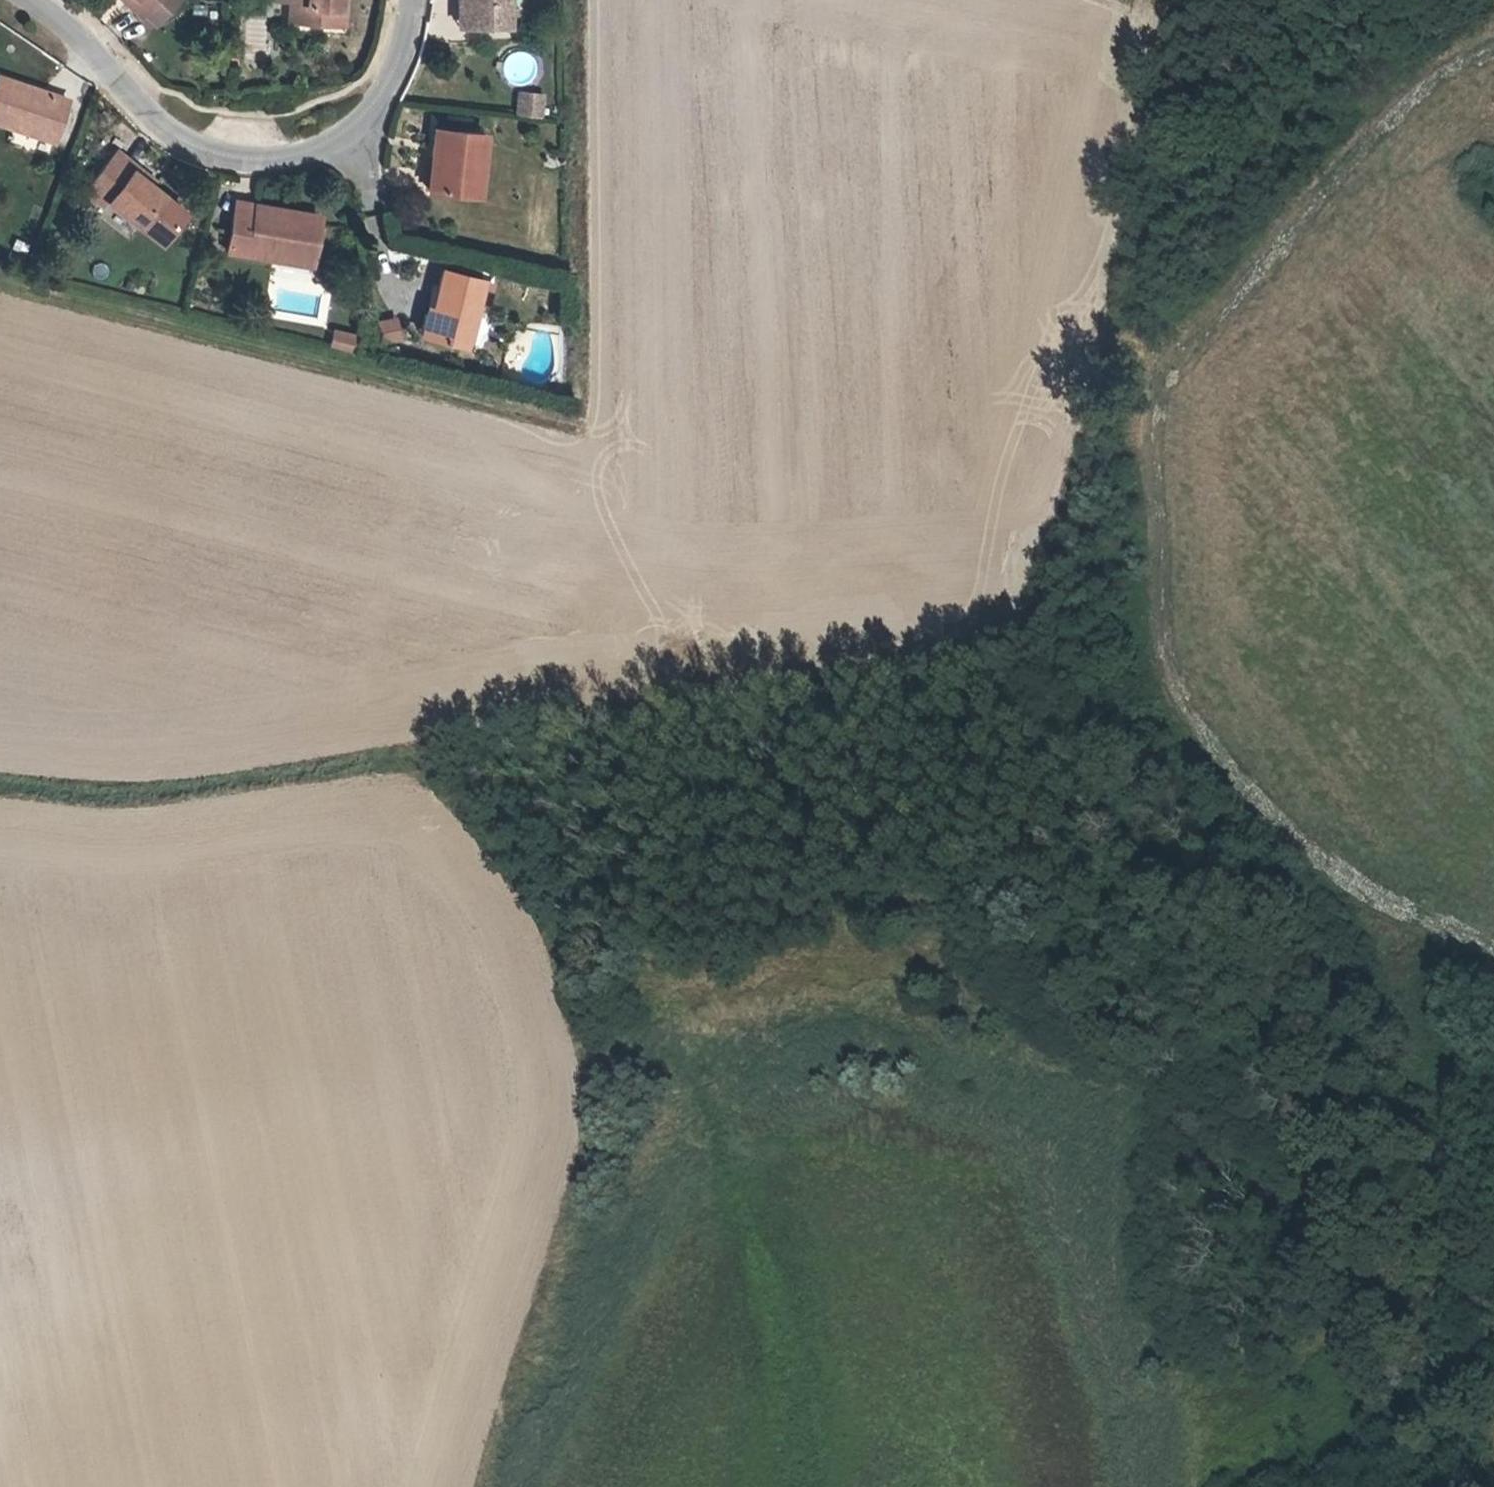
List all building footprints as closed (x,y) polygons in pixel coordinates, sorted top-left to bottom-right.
[(128,2),(140,14),(144,10),(156,22),(176,0),(130,0),(128,2)] [(338,24),(339,0),(292,0),(290,20),(338,24)] [(469,25),(469,0),(459,0),(459,25),(469,25)] [(469,25),(508,25),(508,0),(469,0),(469,25)] [(68,98),(0,76),(0,121),(55,138),(68,98)] [(545,117),(546,91),(517,90),(516,116),(545,117)] [(471,154),(482,155),(484,133),(435,127),(429,189),(467,193),(471,154)] [(89,185),(108,200),(139,224),(163,194),(147,182),(152,176),(117,148),(89,185)] [(478,194),(482,155),(471,154),(467,193),(478,194)] [(104,205),(108,200),(89,185),(85,190),(104,205)] [(312,264),(319,224),(255,213),(256,203),(236,199),(227,250),(312,264)] [(320,215),(256,203),(255,213),(319,224),(320,215)] [(437,306),(430,335),(464,344),(481,278),(442,268),(433,305),(437,306)] [(420,332),(430,335),(437,306),(433,305),(428,303),(420,332)] [(340,333),(333,331),(329,346),(336,348),(340,333)] [(340,333),(336,348),(351,352),(355,336),(340,333)]
